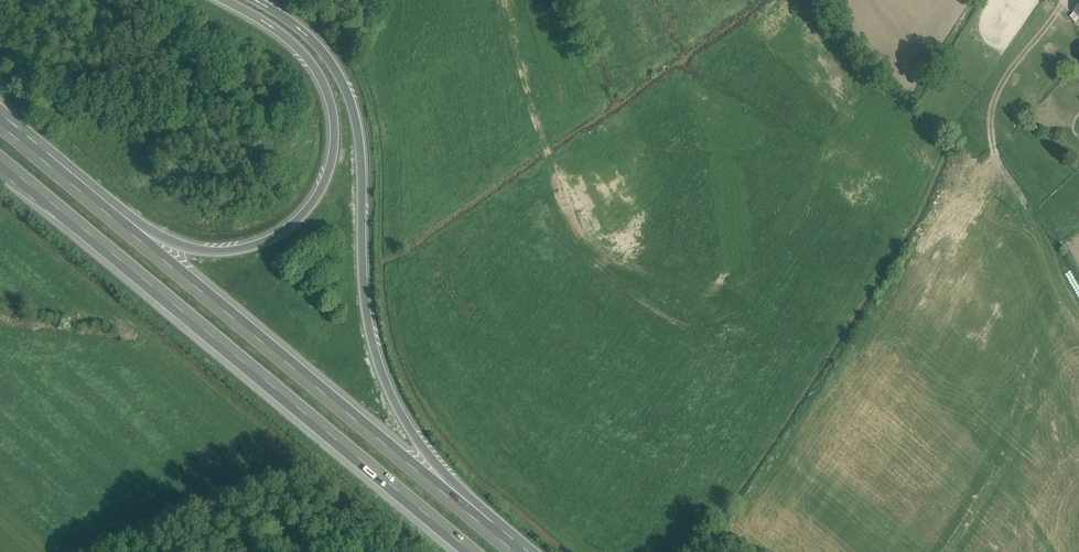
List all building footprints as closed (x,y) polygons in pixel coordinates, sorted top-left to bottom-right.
[(1074,11),(1075,12),(1071,16),(1076,21),(1078,19),(1078,6),(1074,11)]
